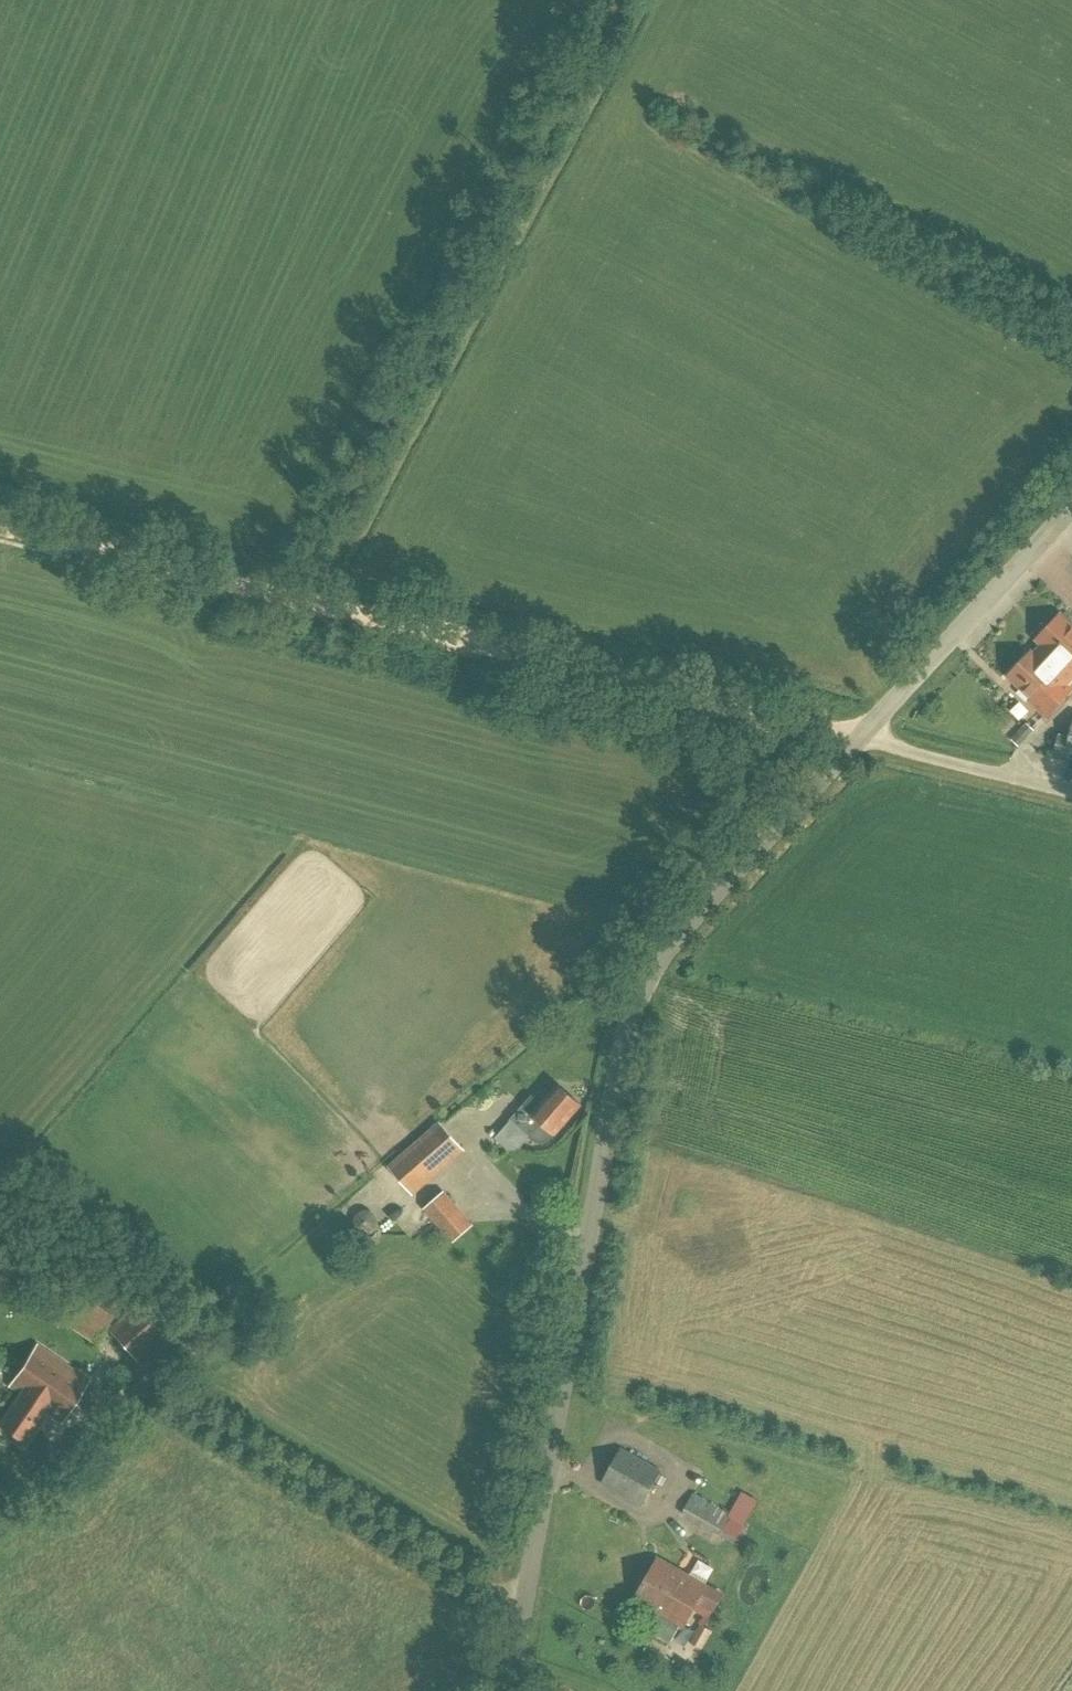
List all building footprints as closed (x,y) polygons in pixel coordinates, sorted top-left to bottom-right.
[(1057,615),(1037,638),(1044,644),(1035,654),(1033,652),(1032,652),(1031,650),(1007,677),(1030,698),(1028,700),(1048,719),(1071,692),(1071,684),(1068,680),(1071,676),(1071,628),(1057,615)] [(1021,728),(1013,720),(1002,731),(1019,747),(1034,731),(1026,723),(1021,728)] [(1069,736),(1058,734),(1053,754),(1071,759),(1071,724),(1069,736)] [(581,1106),(557,1085),(541,1103),(533,1095),(510,1120),(529,1138),(534,1141),(538,1143),(542,1143),(546,1141),(549,1140),(553,1135),(554,1136),(581,1106)] [(413,1196),(458,1156),(465,1151),(439,1122),(418,1139),(387,1166),(413,1196)] [(444,1189),(424,1207),(453,1242),(474,1224),(444,1189)] [(96,1347),(114,1317),(84,1296),(77,1292),(58,1321),(96,1347)] [(137,1363),(175,1326),(146,1293),(108,1330),(137,1363)] [(88,1380),(38,1344),(8,1388),(18,1396),(0,1424),(0,1428),(25,1444),(46,1412),(60,1422),(88,1380)] [(642,1506),(661,1470),(621,1445),(601,1483),(642,1506)] [(739,1509),(754,1519),(767,1499),(751,1489),(739,1509)] [(733,1514),(693,1492),(680,1513),(720,1537),(733,1544),(747,1520),(734,1512),(733,1514)] [(714,1612),(723,1595),(706,1586),(657,1559),(634,1601),(682,1628),(697,1602),(714,1612)] [(702,1649),(712,1631),(700,1624),(690,1642),(702,1649)]
